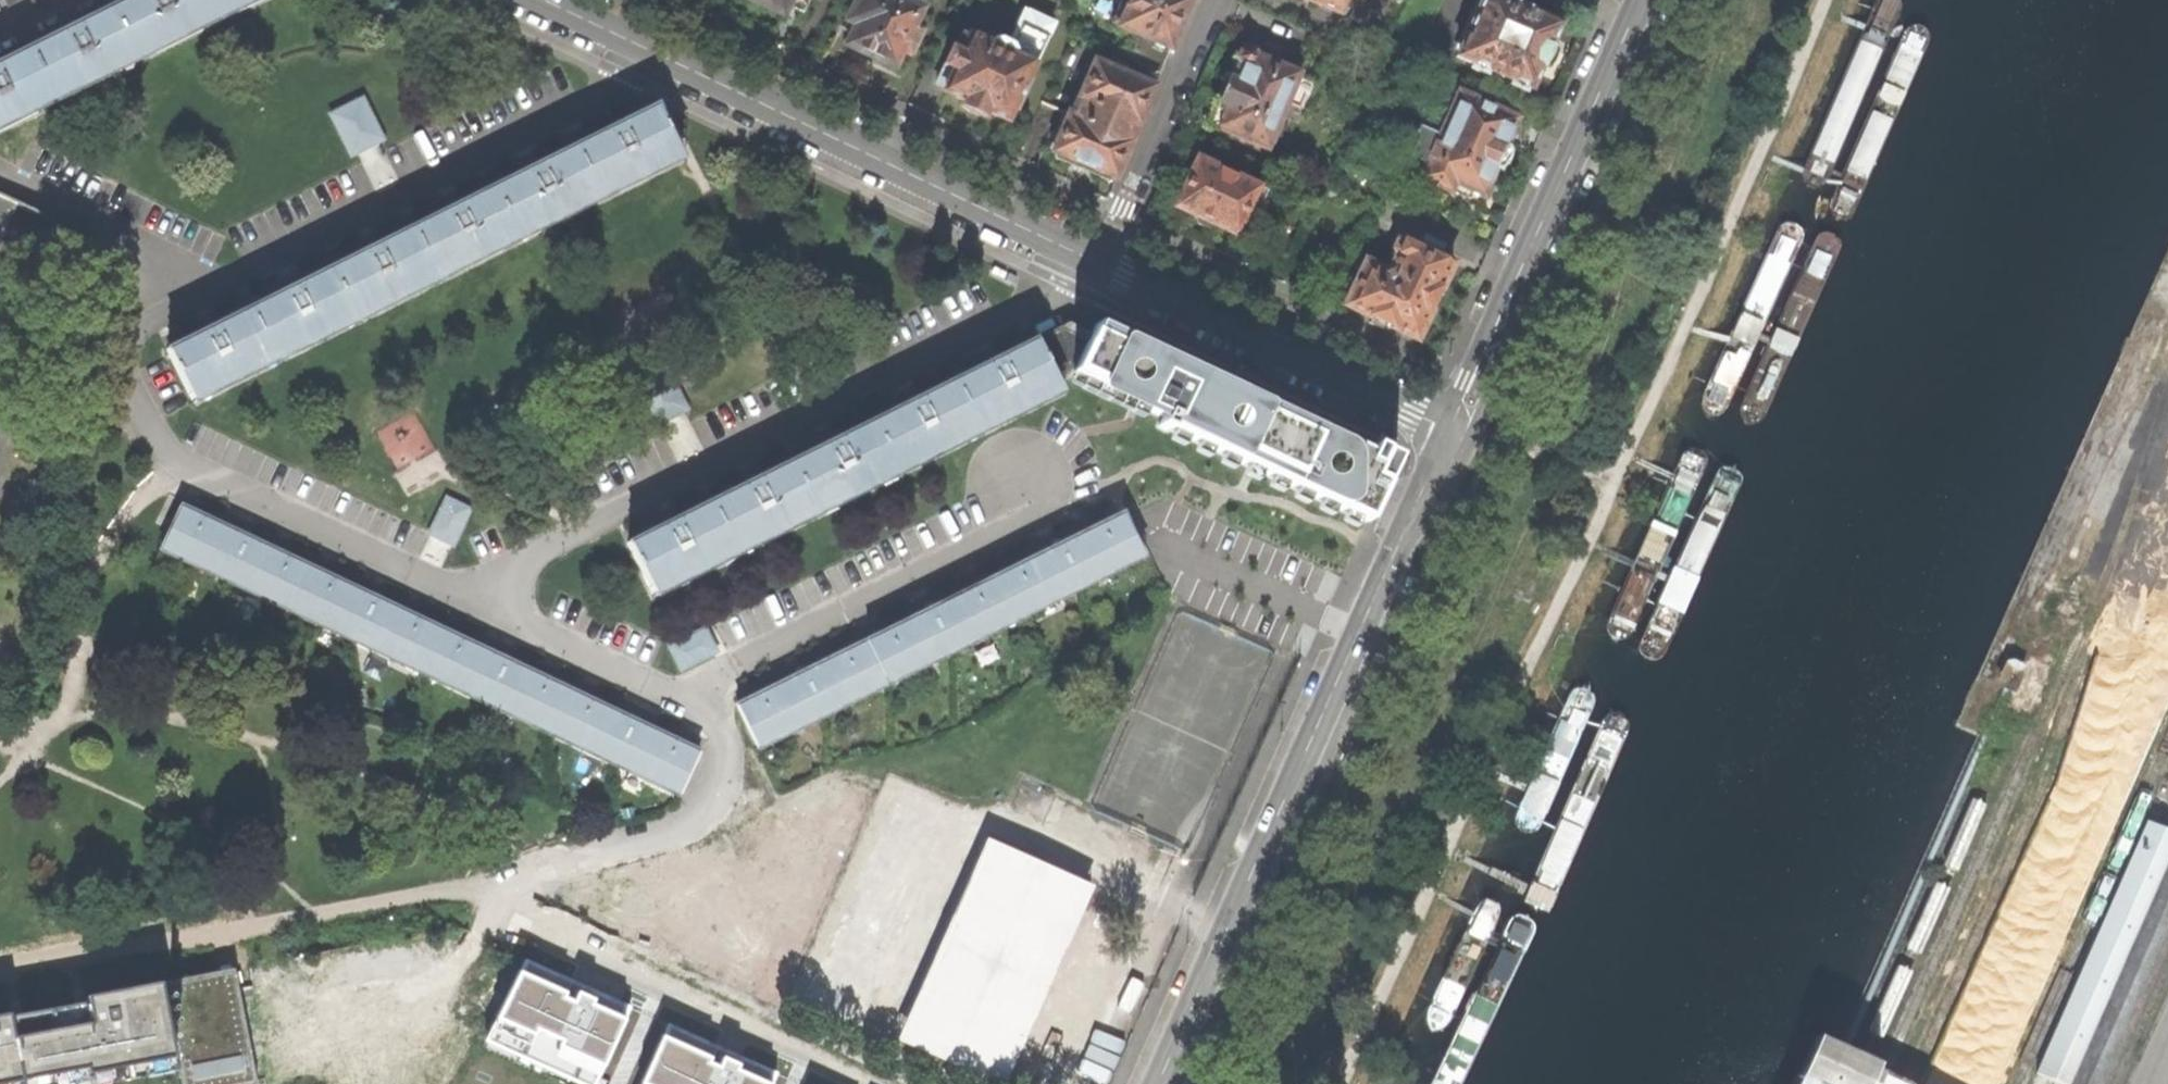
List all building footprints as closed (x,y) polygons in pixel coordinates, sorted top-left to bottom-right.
[(37,112),(33,103),(69,86),(73,94),(118,72),(114,63),(150,46),(154,54),(200,32),(196,23),(231,6),(236,14),(264,0),(132,0),(70,31),(0,65),(0,131),(37,112)] [(768,11),(783,18),(788,9),(802,16),(810,0),(745,0),(768,11)] [(897,0),(858,0),(847,23),(856,27),(846,48),(869,59),(893,70),(901,54),(911,59),(924,33),(913,27),(921,12),(897,0)] [(1170,50),(1181,24),(1191,0),(1131,0),(1128,8),(1121,6),(1113,25),(1119,27),(1118,29),(1139,38),(1153,44),(1150,50),(1161,55),(1164,47),(1170,50)] [(1338,16),(1345,0),(1299,0),(1338,16)] [(1523,92),(1525,88),(1530,90),(1540,67),(1546,70),(1552,56),(1555,49),(1550,46),(1560,22),(1520,5),(1521,3),(1513,0),(1481,0),(1456,56),(1473,64),(1471,68),(1484,74),(1486,69),(1511,81),(1509,86),(1523,92)] [(1806,155),(1801,165),(1801,178),(1806,186),(1820,186),(1828,178),(1898,9),(1897,0),(1873,0),(1806,155)] [(1008,56),(1033,68),(1053,27),(1028,15),(1008,56)] [(1899,30),(1833,192),(1830,200),(1830,209),(1838,214),(1849,212),(1857,205),(1925,39),(1926,27),(1922,18),(1914,17),(1906,20),(1899,30)] [(960,56),(968,39),(960,35),(952,52),(960,56)] [(968,37),(968,39),(960,56),(952,52),(950,51),(942,68),(952,73),(944,91),(942,93),(963,103),(960,108),(965,113),(970,115),(975,117),(983,119),(986,115),(1006,124),(1011,114),(1013,114),(1028,81),(1028,80),(1033,68),(1008,56),(968,37)] [(1159,76),(1170,50),(1164,47),(1161,55),(1150,50),(1153,44),(1139,38),(1128,63),(1159,76)] [(1287,104),(1298,78),(1299,75),(1255,58),(1253,53),(1247,51),(1240,53),(1237,60),(1237,63),(1238,67),(1237,68),(1231,81),(1229,80),(1225,88),(1209,125),(1267,151),(1287,104)] [(1093,63),(1070,117),(1130,144),(1141,116),(1153,89),(1093,63)] [(952,73),(942,68),(934,86),(944,91),(952,73)] [(1310,83),(1298,78),(1287,104),(1299,109),(1310,83)] [(1420,179),(1450,193),(1454,183),(1483,196),(1495,170),(1498,171),(1504,169),(1507,161),(1511,154),(1509,148),(1506,146),(1517,119),(1498,112),(1499,110),(1477,100),(1477,102),(1458,93),(1439,137),(1420,129),(1407,156),(1426,165),(1420,179)] [(373,95),(336,108),(353,156),(390,143),(373,95)] [(167,352),(188,396),(207,387),(211,395),(257,372),(253,364),(289,346),(293,354),(338,332),(333,324),(369,306),(373,314),(419,291),(415,283),(450,266),(454,274),(500,251),(496,243),(532,225),(536,233),(582,210),(578,202),(613,184),(617,193),(662,170),(658,162),(678,152),(656,108),(597,138),(513,180),(434,219),(353,259),(273,299),(190,340),(167,352)] [(1112,180),(1114,181),(1130,144),(1070,117),(1067,116),(1057,138),(1055,137),(1049,150),(1051,152),(1051,154),(1054,155),(1054,158),(1054,160),(1063,164),(1065,163),(1067,161),(1075,164),(1096,174),(1096,176),(1098,179),(1106,183),(1109,182),(1112,180)] [(1235,238),(1258,188),(1196,159),(1186,183),(1174,209),(1194,218),(1196,226),(1200,228),(1206,230),(1214,228),(1235,238)] [(9,206),(45,222),(46,220),(0,199),(0,225),(9,206)] [(1723,414),(1729,403),(1802,242),(1799,237),(1797,232),(1791,228),(1784,226),(1775,231),(1698,399),(1700,412),(1704,419),(1715,419),(1723,414)] [(1802,242),(1729,403),(1730,413),(1734,422),(1743,421),(1755,413),(1826,250),(1830,238),(1825,230),(1816,228),(1807,232),(1802,242)] [(1419,248),(1439,257),(1444,248),(1423,238),(1419,248)] [(1453,264),(1439,257),(1419,248),(1404,241),(1398,243),(1394,251),(1397,256),(1391,269),(1384,273),(1364,265),(1345,307),(1372,320),(1370,325),(1388,334),(1390,329),(1416,341),(1430,312),(1435,315),(1440,303),(1444,296),(1439,294),(1453,264)] [(1061,328),(1036,341),(1057,382),(1073,372),(1088,339),(1077,335),(1061,328)] [(627,543),(649,587),(668,577),(673,586),(718,563),(713,555),(749,537),(753,545),(799,523),(795,514),(831,497),(835,505),(880,482),(876,474),(912,456),(916,465),(961,442),(957,434),(994,416),(998,424),(1043,401),(1039,393),(1058,384),(1057,382),(1036,341),(1036,339),(990,362),(909,402),(836,439),(753,480),(666,524),(627,543)] [(1152,368),(1088,339),(1073,372),(1164,413),(1161,421),(1159,420),(1155,429),(1225,461),(1229,453),(1284,479),(1368,518),(1386,478),(1373,472),(1347,460),(1303,440),(1287,432),(1290,424),(1252,406),(1190,378),(1187,384),(1152,368)] [(1373,472),(1386,478),(1397,455),(1383,449),(1373,472)] [(1718,463),(1643,630),(1640,639),(1644,648),(1656,652),(1667,647),(1741,481),(1742,467),(1737,460),(1727,459),(1718,463)] [(1676,467),(1618,602),(1643,613),(1696,482),(1695,469),(1686,466),(1676,467)] [(450,494),(434,535),(463,546),(479,506),(450,494)] [(670,785),(683,791),(700,754),(637,724),(492,655),(373,598),(242,536),(182,507),(164,545),(177,551),(174,557),(280,607),(283,602),(306,613),(304,618),(410,668),(413,662),(435,673),(432,680),(538,730),(541,724),(565,735),(562,741),(667,791),(670,785)] [(736,705),(755,742),(767,736),(770,743),(875,691),(872,685),(895,673),(898,679),(1003,626),(1000,620),(1023,609),(1026,615),(1131,562),(1128,556),(1141,550),(1122,513),(1051,548),(924,611),(795,676),(736,705)] [(688,672),(728,651),(712,622),(672,644),(688,672)] [(1569,699),(1517,816),(1516,827),(1520,836),(1532,836),(1542,829),(1597,706),(1594,699),(1589,692),(1576,693),(1569,699)] [(1603,725),(1526,891),(1524,896),(1525,905),(1533,913),(1542,912),(1549,899),(1627,736),(1629,725),(1621,719),(1609,719),(1603,725)] [(847,798),(873,810),(879,797),(852,785),(847,798)] [(867,824),(873,810),(847,798),(840,812),(867,824)] [(861,837),(867,824),(840,812),(834,825),(861,837)] [(2082,1083),(2097,1083),(2167,921),(2167,823),(2148,814),(2038,1064),(2082,1083)] [(855,850),(861,837),(834,825),(829,839),(855,850)] [(917,1045),(1026,1083),(1031,1069),(1074,1083),(1078,1083),(1125,954),(1087,941),(1109,880),(990,838),(917,1045)] [(849,863),(855,850),(829,839),(823,852),(849,863)] [(843,877),(849,863),(823,852),(817,866),(843,877)] [(1427,1018),(1431,1030),(1442,1028),(1450,1022),(1503,915),(1502,905),(1497,899),(1489,898),(1478,903),(1430,1006),(1427,1018)] [(1431,1083),(1462,1083),(1534,932),(1535,924),(1526,917),(1517,917),(1509,923),(1431,1083)] [(813,943),(819,930),(793,918),(787,932),(813,943)] [(807,957),(813,943),(787,932),(781,945),(807,957)] [(524,958),(487,1042),(583,1083),(588,1083),(625,1002),(524,958)] [(95,1080),(95,1083),(103,1083),(178,1069),(181,1083),(258,1083),(236,969),(15,1012),(0,1015),(0,1083),(74,1083),(95,1080)] [(663,1020),(633,1083),(767,1083),(774,1071),(663,1020)] [(1821,1083),(1870,1083),(1879,1064),(1817,1036),(1800,1075),(1821,1083)]
